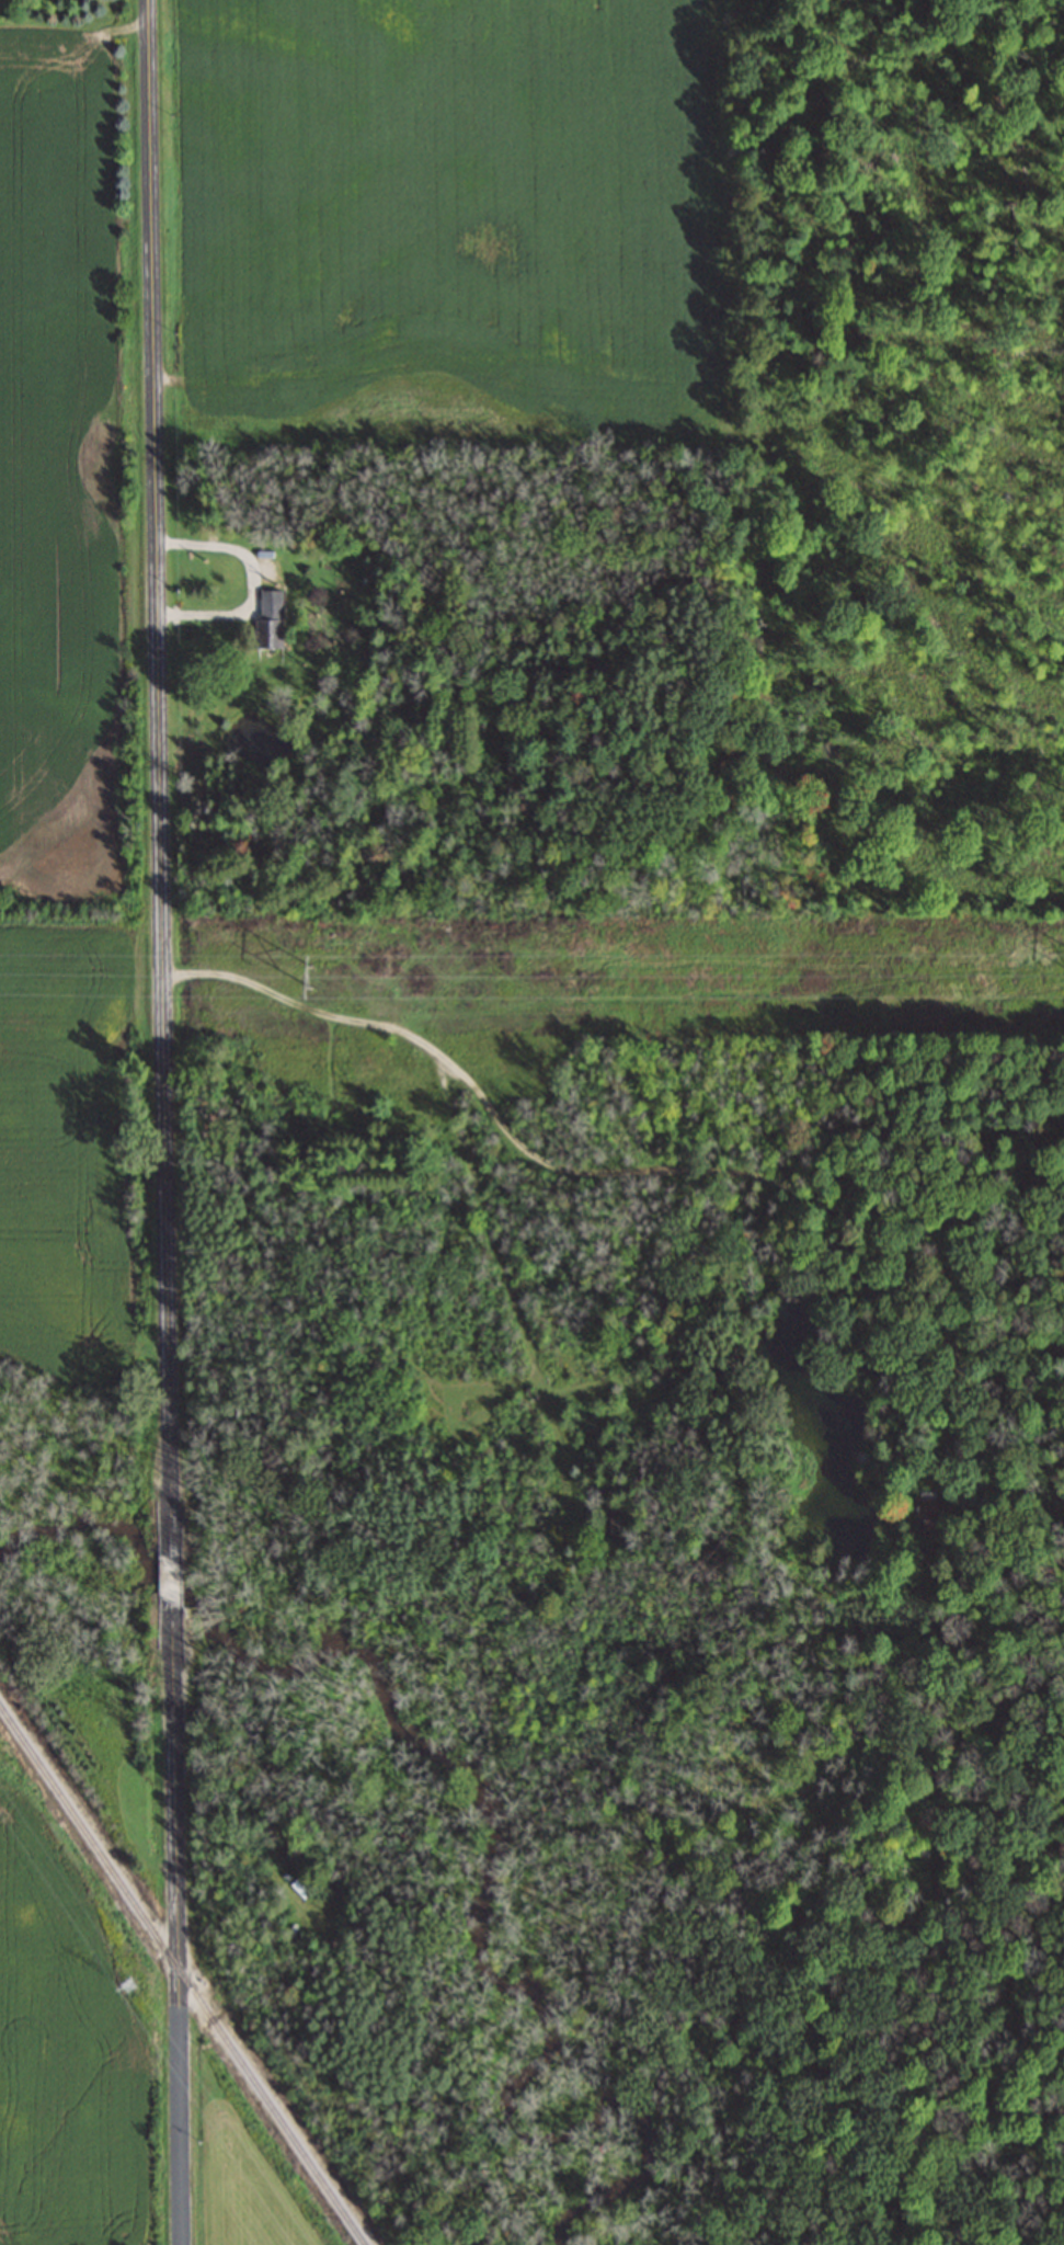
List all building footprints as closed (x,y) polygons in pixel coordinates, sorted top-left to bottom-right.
[(282,619),(254,619),(254,647),(282,647),(282,619)] [(942,1520),(942,1499),(914,1499),(914,1530),(935,1530),(935,1520),(942,1520)]
